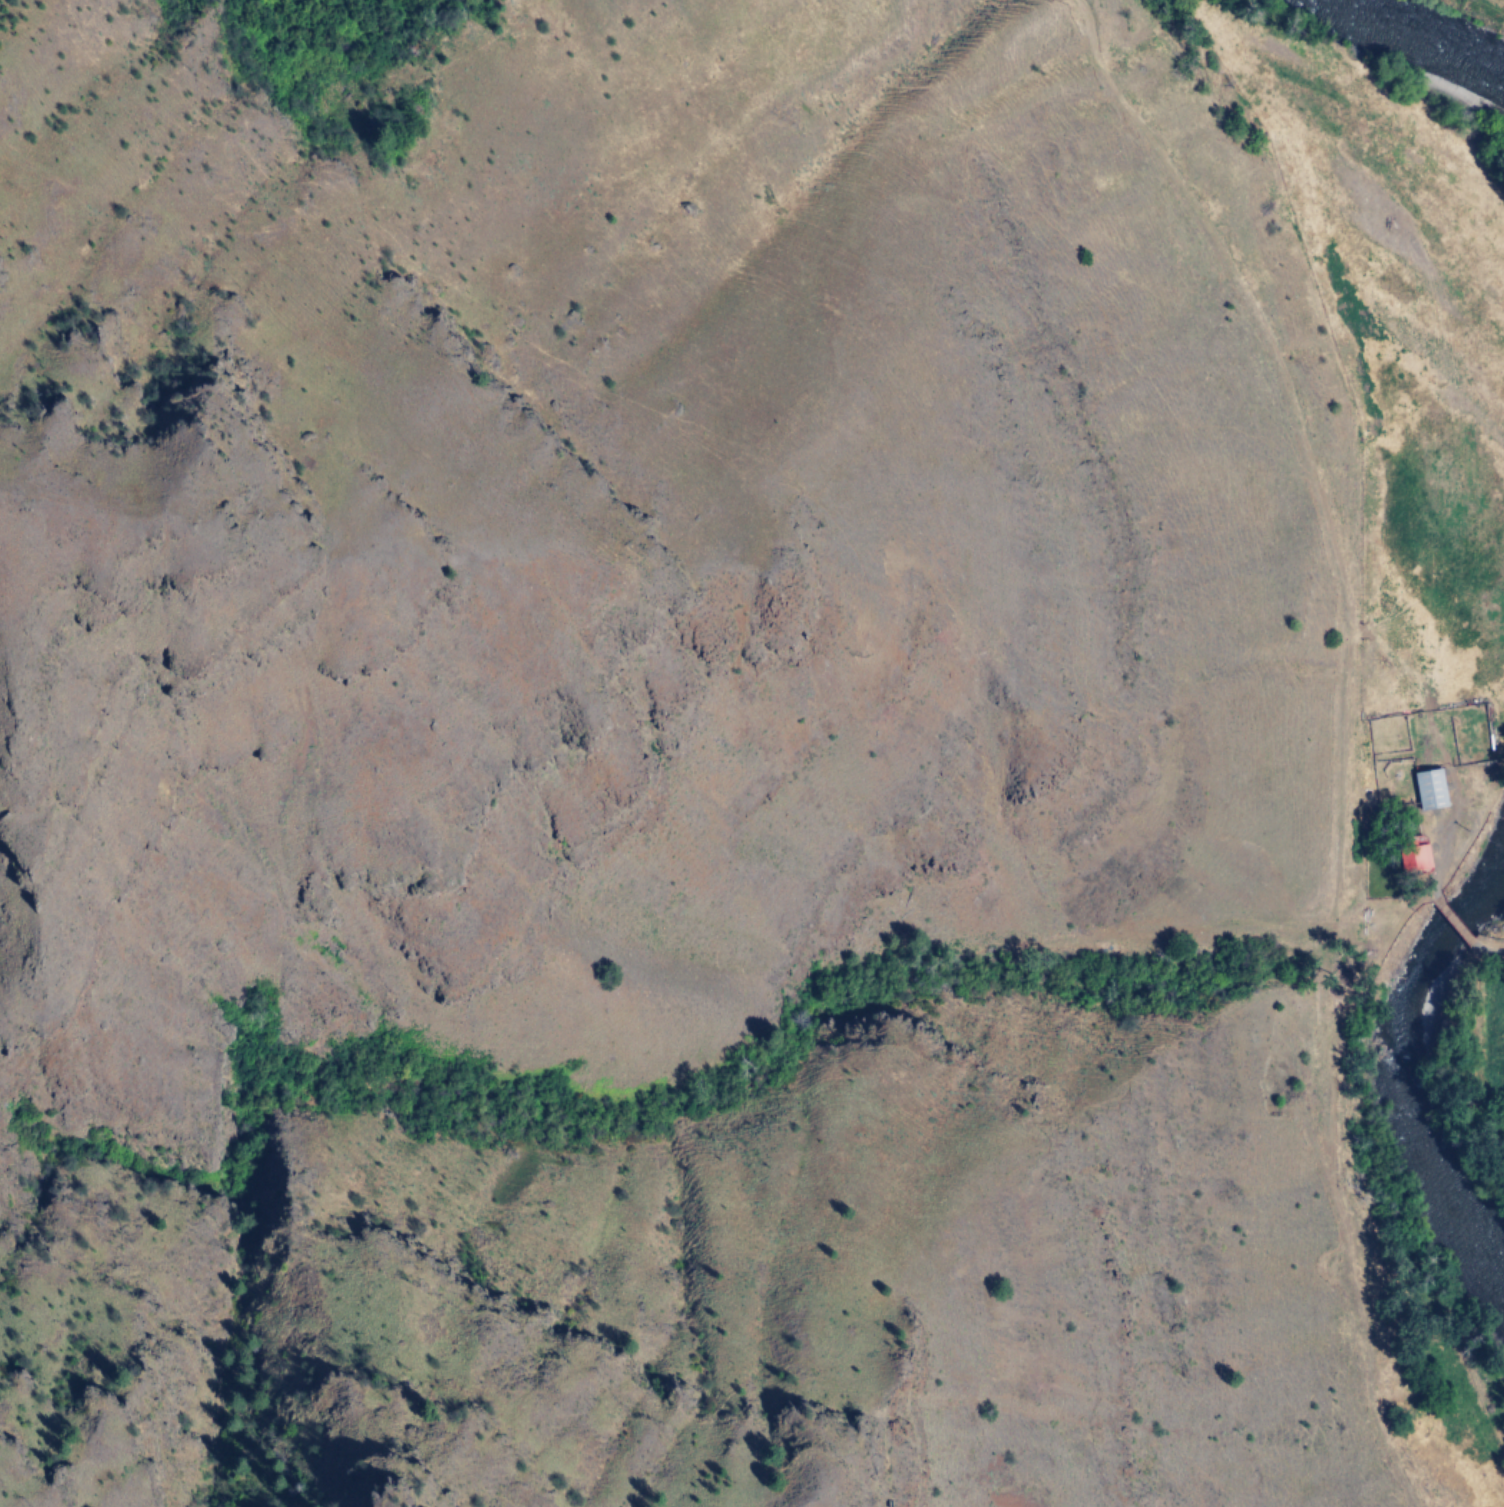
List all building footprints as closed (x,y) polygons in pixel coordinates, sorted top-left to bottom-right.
[(1415,773),(1420,811),(1448,807),(1443,769),(1415,773)]
